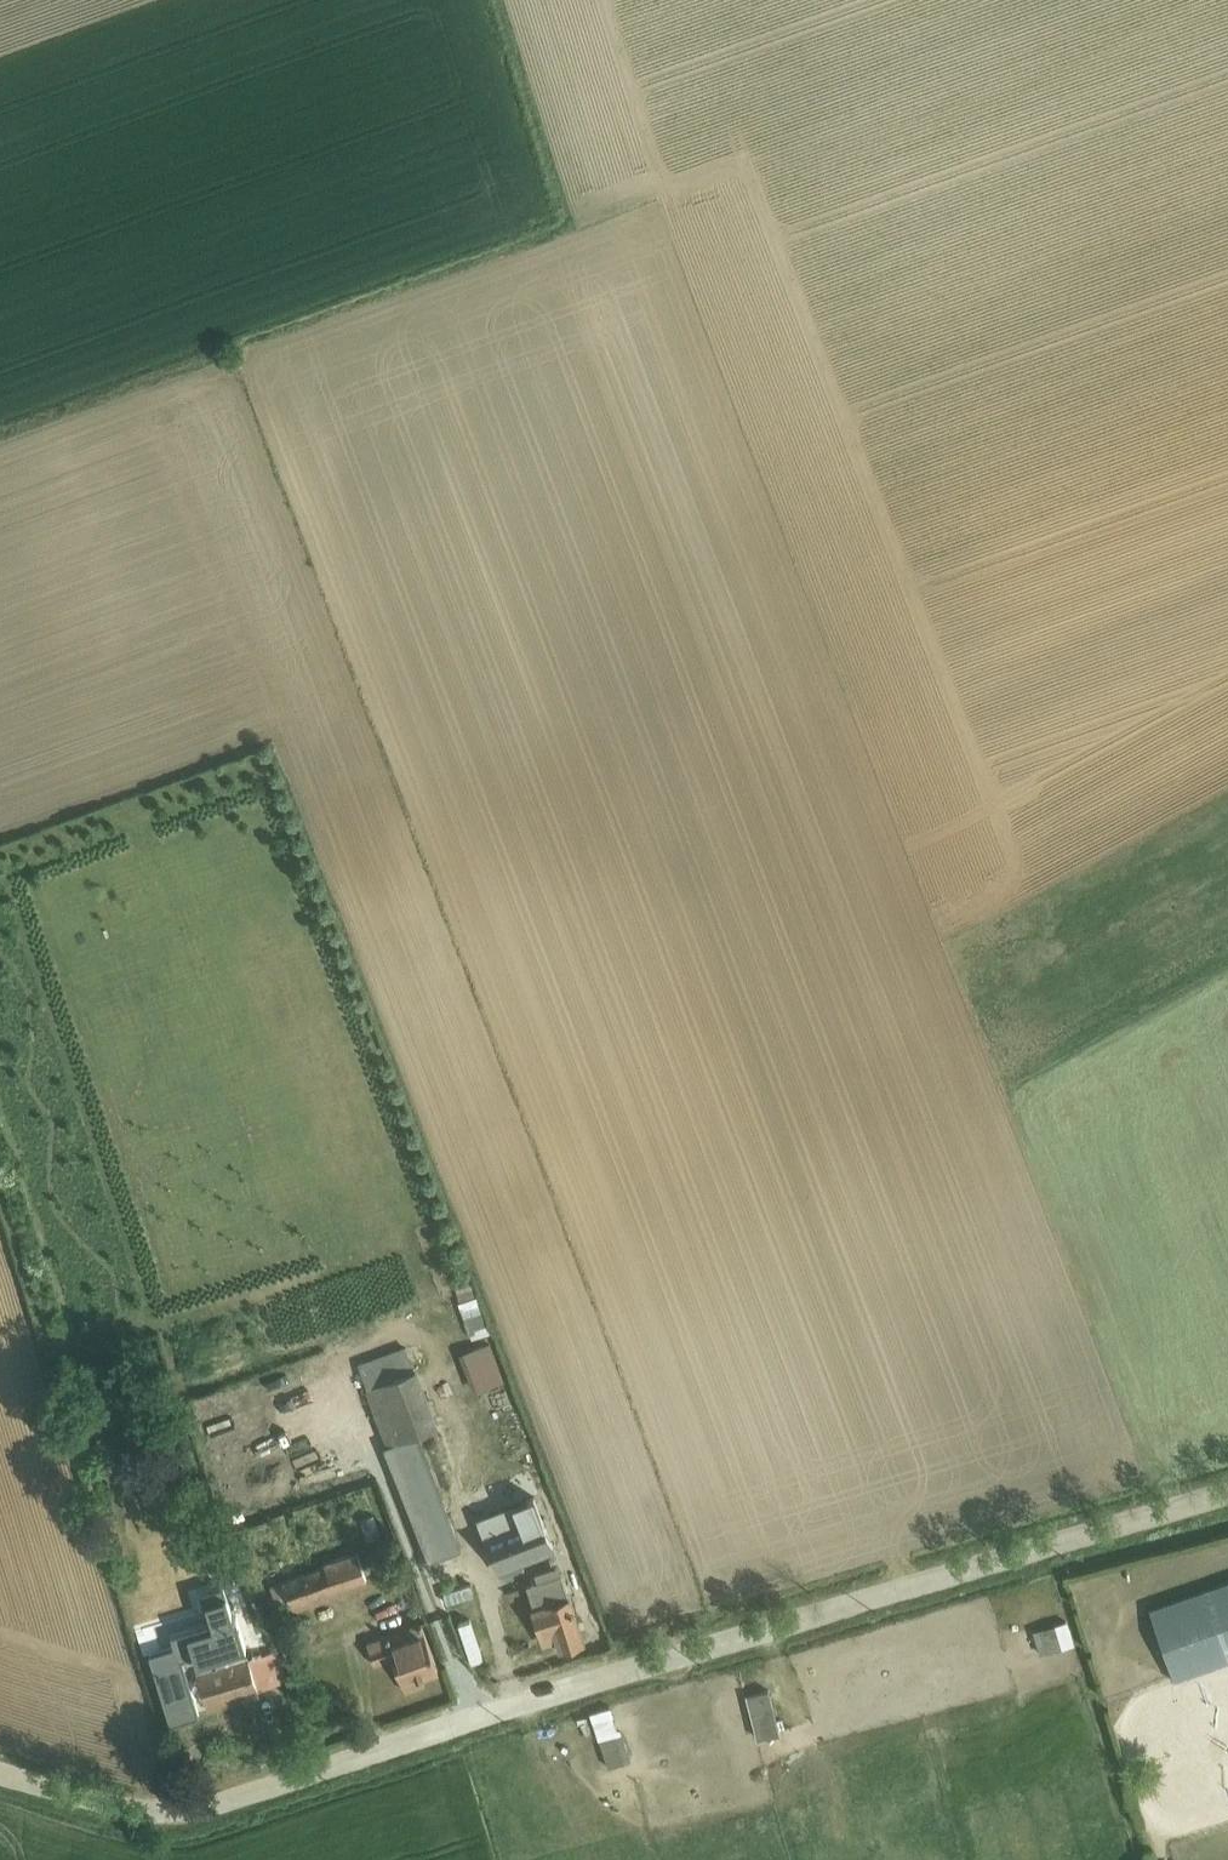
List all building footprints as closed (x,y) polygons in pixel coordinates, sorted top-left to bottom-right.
[(470,1277),(454,1283),(473,1335),(488,1330),(487,1327),(488,1327),(470,1277)] [(465,1350),(459,1350),(473,1390),(505,1378),(491,1340),(465,1350)] [(405,1343),(358,1361),(368,1386),(365,1387),(403,1485),(433,1474),(453,1466),(437,1424),(441,1422),(418,1364),(414,1366),(405,1343)] [(433,1474),(403,1485),(428,1553),(458,1541),(433,1474)] [(535,1498),(479,1520),(498,1571),(555,1549),(535,1498)] [(374,1512),(360,1517),(367,1537),(381,1532),(374,1512)] [(324,1562),(270,1582),(279,1608),(292,1603),(293,1608),(369,1581),(357,1547),(323,1559),(324,1562)] [(537,1578),(562,1570),(559,1564),(534,1571),(537,1578)] [(562,1570),(537,1578),(525,1582),(543,1640),(557,1635),(560,1646),(582,1638),(562,1570)] [(1150,1604),(1173,1674),(1227,1656),(1227,1578),(1150,1604)] [(385,1617),(402,1614),(399,1598),(382,1601),(385,1617)] [(1049,1615),(1031,1620),(1040,1651),(1062,1645),(1055,1621),(1051,1622),(1049,1615)] [(421,1620),(366,1638),(375,1662),(393,1656),(401,1679),(407,1677),(410,1686),(424,1681),(421,1672),(437,1666),(421,1620)] [(259,1642),(270,1676),(284,1672),(274,1638),(259,1642)] [(270,1676),(259,1642),(258,1639),(156,1671),(168,1713),(271,1681),(270,1676)] [(769,1685),(746,1691),(756,1735),(779,1730),(769,1685)] [(610,1703),(589,1709),(598,1736),(600,1736),(608,1763),(631,1756),(622,1729),(619,1724),(617,1725),(610,1703)]
